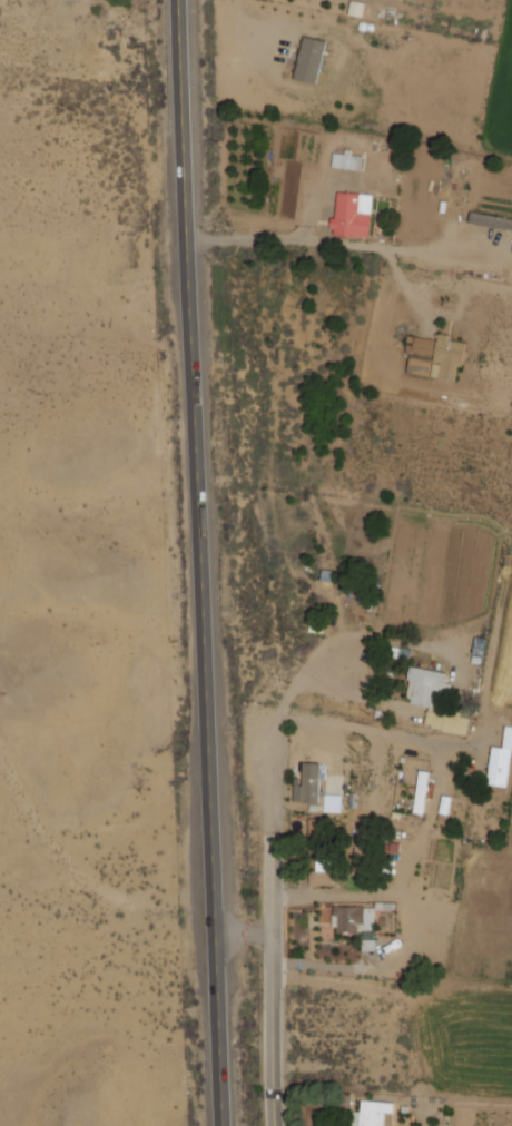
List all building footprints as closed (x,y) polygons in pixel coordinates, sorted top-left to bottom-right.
[(364,3),(351,0),(348,14),(361,17),(364,3)] [(326,41),(304,36),(294,79),(316,84),(326,41)] [(332,166),(359,169),(361,153),(345,152),(344,153),(333,152),(332,166)] [(359,211),(360,194),(337,192),(334,219),(332,219),(331,234),(367,237),(370,212),(359,211)] [(511,229),(511,217),(470,213),(469,224),(511,229)] [(407,336),(405,353),(409,354),(406,374),(459,380),(464,340),(436,337),(436,340),(407,336)] [(466,734),(469,716),(440,712),(446,672),(411,666),(406,703),(427,706),(424,728),(466,734)] [(511,748),(491,746),(487,784),(507,786),(511,748)] [(319,802),(320,762),(302,762),(301,777),(294,777),(293,802),(319,802)] [(427,771),(417,770),(415,813),(425,813),(427,771)] [(384,1113),(392,1114),(393,1102),(361,1100),(360,1111),(353,1111),(352,1125),(383,1125),(384,1113)]
